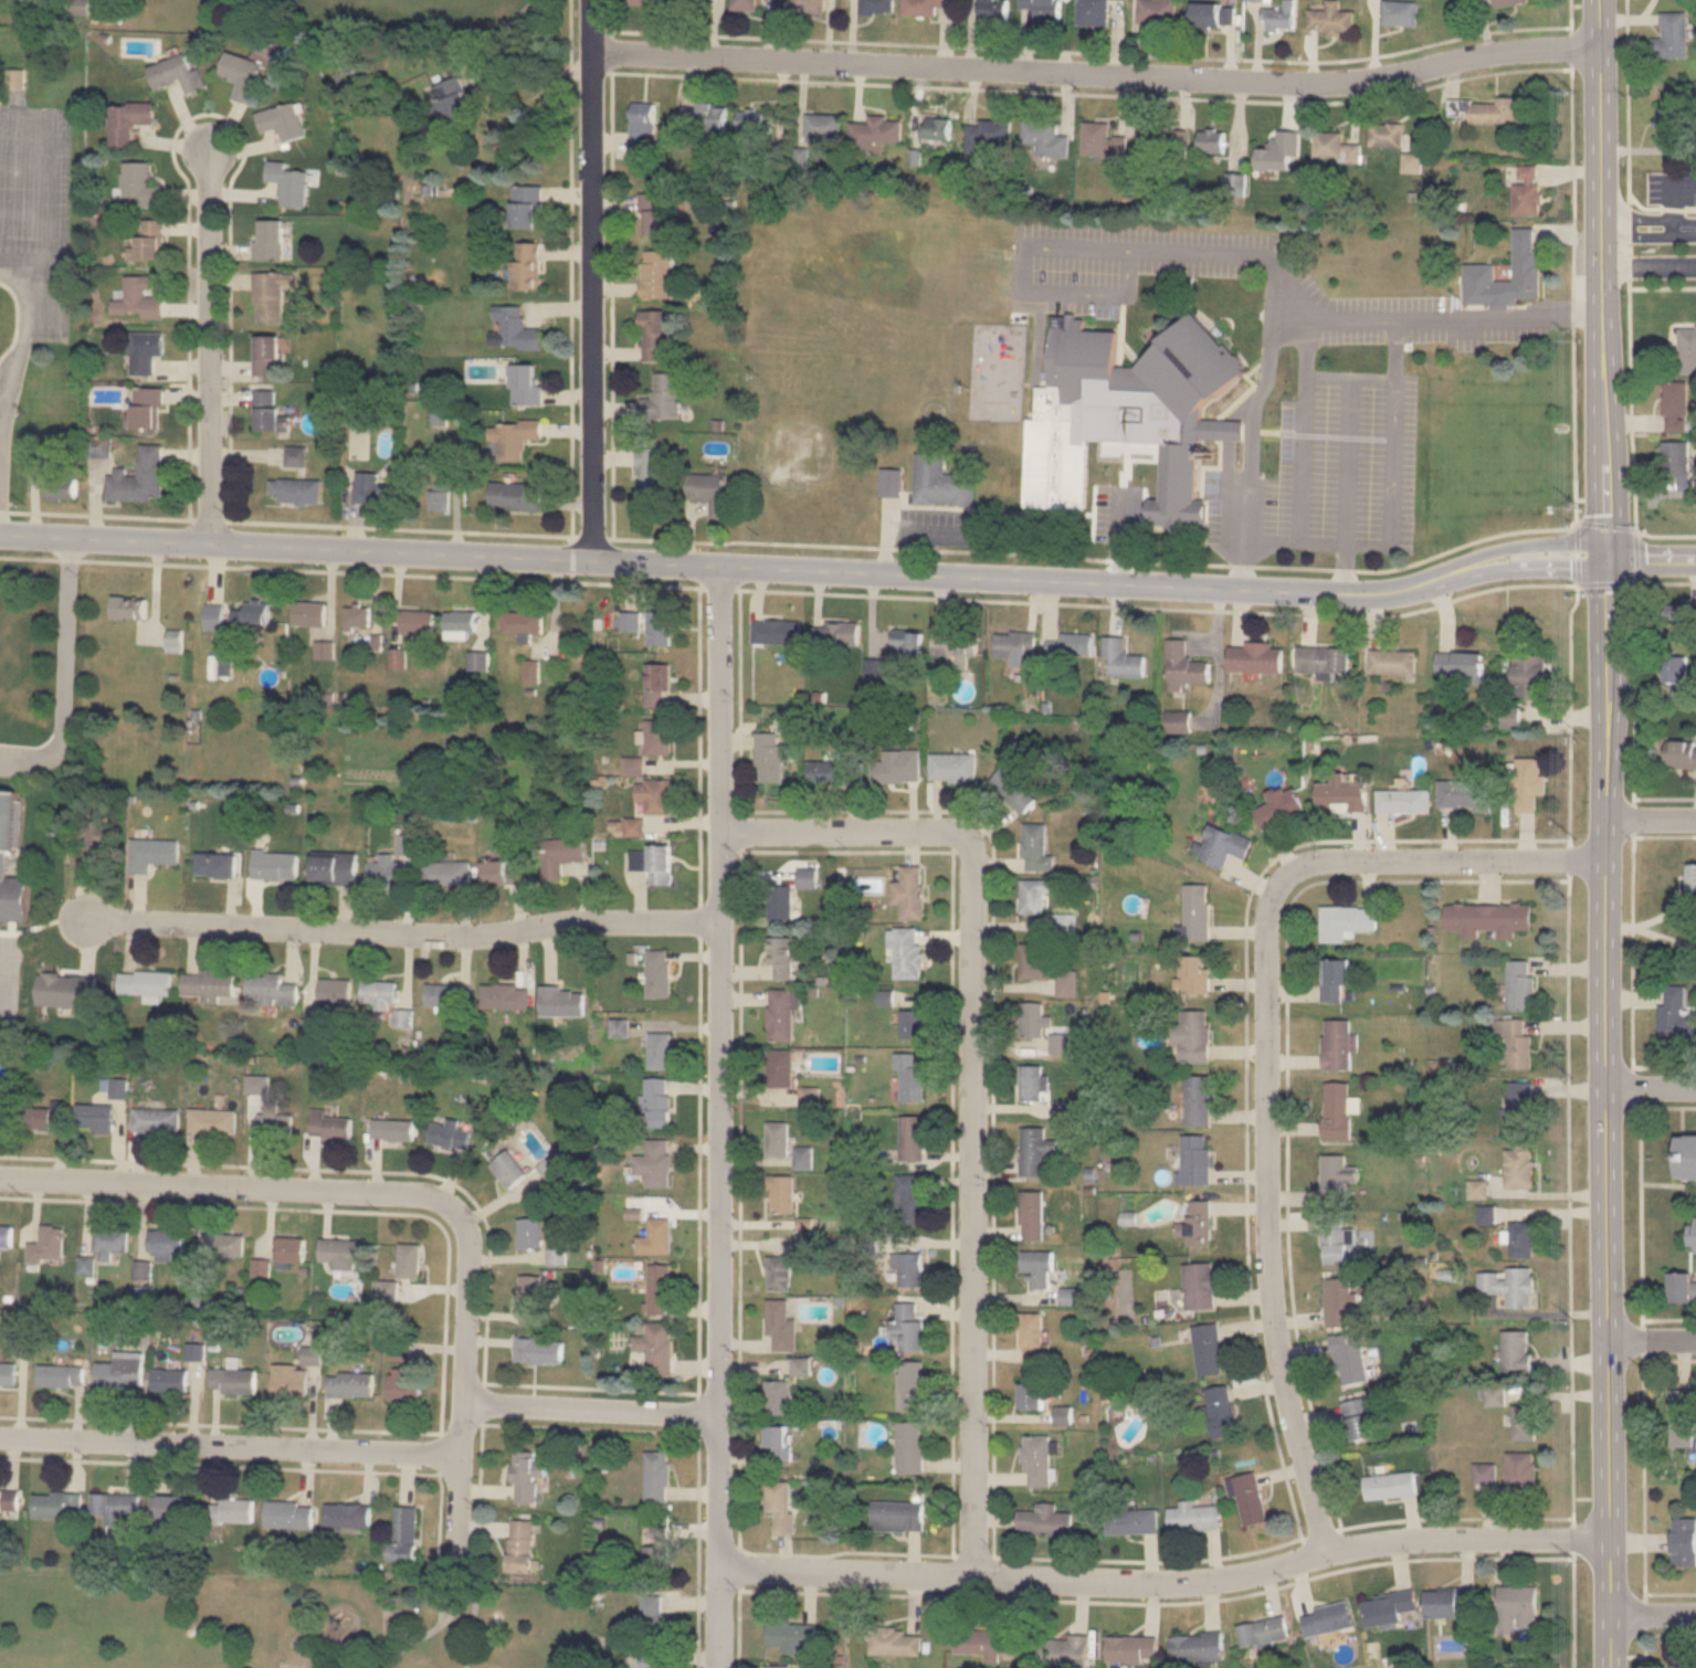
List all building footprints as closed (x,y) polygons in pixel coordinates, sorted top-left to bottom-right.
[(66,15),(89,15),(89,0),(66,0),(66,15)] [(731,11),(757,11),(757,0),(731,0),(731,11)] [(824,0),(790,0),(790,14),(824,14),(824,0)] [(894,0),(860,0),(860,15),(895,14),(894,0)] [(903,17),(936,17),(936,7),(948,7),(948,0),(903,0),(903,17)] [(1007,21),(1007,0),(980,0),(980,21),(1007,21)] [(1058,22),(1058,0),(1021,0),(1021,9),(1034,9),(1035,23),(1058,22)] [(1109,25),(1109,0),(1078,0),(1078,25),(1109,25)] [(1139,24),(1174,24),(1174,0),(1139,0),(1139,24)] [(1265,9),(1265,31),(1295,31),(1295,0),(1284,0),(1284,9),(1265,9)] [(1327,10),(1308,10),(1308,32),(1353,33),(1353,11),(1339,11),(1340,0),(1327,0),(1327,10)] [(1383,25),(1418,25),(1418,0),(1383,0),(1383,25)] [(1529,0),(1470,0),(1471,6),(1495,2),(1496,9),(1529,4),(1529,0)] [(1235,4),(1193,4),(1193,25),(1235,25),(1235,4)] [(1687,12),(1663,12),(1663,39),(1652,39),(1652,57),(1687,57),(1687,12)] [(220,75),(239,81),(234,98),(253,104),(264,63),(227,52),(220,75)] [(149,65),(157,88),(183,81),(188,94),(208,87),(201,67),(192,71),(187,54),(149,65)] [(434,85),(445,127),(472,120),(460,78),(434,85)] [(1471,124),(1519,124),(1519,98),(1497,98),(1497,101),(1449,101),(1449,118),(1471,118),(1471,124)] [(630,151),(653,151),(654,102),(631,102),(630,151)] [(112,147),(134,147),(134,123),(156,123),(156,103),(112,103),(112,147)] [(259,113),(263,133),(281,128),(284,142),(306,137),(298,103),(259,113)] [(726,130),(726,105),(681,105),(681,130),(726,130)] [(1656,138),(1684,138),(1684,107),(1656,107),(1656,138)] [(738,131),(750,131),(750,142),(769,142),(769,109),(738,109),(738,131)] [(841,140),(841,115),(805,115),(805,140),(841,140)] [(902,118),(868,117),(868,123),(851,122),(850,145),(900,146),(902,118)] [(951,117),(921,118),(923,141),(952,139),(951,117)] [(968,150),(984,150),(984,144),(1010,144),(1010,120),(968,120),(968,150)] [(1024,142),(1037,142),(1037,156),(1068,157),(1068,136),(1057,136),(1057,122),(1024,122),(1024,142)] [(1084,122),(1083,157),(1126,158),(1126,137),(1109,136),(1109,123),(1084,122)] [(1371,123),(1371,147),(1404,147),(1404,123),(1371,123)] [(1144,154),(1189,154),(1189,129),(1144,129),(1144,154)] [(1200,154),(1224,154),(1224,130),(1200,130),(1200,154)] [(1342,133),(1314,133),(1314,161),(1361,161),(1361,144),(1342,144),(1342,133)] [(1421,152),(1404,152),(1404,171),(1421,171),(1421,152)] [(307,208),(309,171),(287,170),(287,161),(268,161),(268,181),(282,182),(281,207),(307,208)] [(152,162),(125,162),(125,199),(143,199),(143,205),(162,205),(162,184),(152,184),(152,162)] [(1516,167),(1516,214),(1541,214),(1541,167),(1516,167)] [(513,229),(541,229),(541,186),(513,186),(513,229)] [(641,194),(641,235),(672,235),(672,194),(641,194)] [(129,246),(129,261),(165,261),(165,220),(141,220),(141,246),(129,246)] [(256,260),(286,260),(286,220),(256,220),(256,260)] [(1466,263),(1467,305),(1541,304),(1540,228),(1515,228),(1516,279),(1497,281),(1497,263),(1466,263)] [(541,244),(515,244),(515,289),(541,289),(541,244)] [(673,251),(642,250),(641,298),(673,299),(673,251)] [(284,284),(296,284),(296,273),(255,273),(255,323),(284,323),(284,284)] [(162,297),(152,297),(152,276),(126,275),(126,299),(114,299),(114,317),(162,317),(162,297)] [(541,348),(541,329),(525,329),(525,306),(493,306),(493,320),(497,320),(497,331),(491,331),(491,349),(541,348)] [(641,360),(668,360),(668,310),(641,310),(641,360)] [(1053,315),(1050,387),(1037,387),(1036,420),(1029,419),(1025,508),(1086,510),(1089,405),(1145,408),(1163,425),(1160,500),(1147,499),(1146,525),(1169,526),(1169,532),(1187,534),(1187,524),(1207,525),(1208,500),(1199,500),(1202,415),(1250,369),(1194,314),(1140,368),(1116,367),(1117,331),(1085,330),(1085,324),(1077,315),(1053,315)] [(1678,326),(1678,373),(1695,373),(1695,326),(1678,326)] [(165,331),(130,331),(130,376),(155,376),(155,356),(165,356),(165,331)] [(285,374),(285,336),(255,336),(255,374),(285,374)] [(541,404),(541,365),(512,365),(512,404),(541,404)] [(681,372),(653,372),(653,398),(641,398),(641,418),(681,418),(681,372)] [(1687,382),(1665,382),(1665,432),(1687,432),(1687,382)] [(162,429),(162,389),(134,389),(134,429),(162,429)] [(282,390),(255,390),(255,431),(282,431),(282,390)] [(498,442),(498,462),(524,461),(524,440),(541,440),(541,422),(489,423),(489,442),(498,442)] [(1663,441),(1663,482),(1677,482),(1677,489),(1689,489),(1689,441),(1663,441)] [(164,445),(140,444),(139,475),(108,475),(108,500),(162,500),(164,445)] [(307,466),(307,446),(286,446),(286,466),(307,466)] [(638,448),(638,504),(664,504),(664,448),(638,448)] [(972,506),(973,474),(944,473),(945,454),(915,453),(914,504),(972,506)] [(49,499),(77,499),(77,462),(49,462),(49,499)] [(902,468),(881,468),(881,497),(902,497),(902,468)] [(396,484),(379,484),(379,472),(356,472),(356,506),(396,506),(396,484)] [(727,475),(687,475),(687,500),(710,500),(710,517),(727,517),(727,475)] [(323,479),(271,479),(271,495),(280,495),(280,504),(323,504),(323,479)] [(450,483),(429,483),(429,513),(450,513),(450,483)] [(542,509),(542,483),(491,483),(491,509),(542,509)] [(147,617),(147,595),(112,595),(112,617),(147,617)] [(270,601),(246,600),(245,621),(268,622),(270,601)] [(294,624),(326,624),(326,601),(294,601),(294,624)] [(223,629),(223,603),(206,603),(206,629),(223,629)] [(347,626),(371,626),(371,603),(347,603),(347,626)] [(1695,624),(1695,603),(1665,603),(1665,624),(1695,624)] [(434,610),(402,610),(402,632),(434,632),(434,610)] [(446,637),(467,637),(467,630),(477,630),(477,610),(446,610),(446,637)] [(504,632),(544,632),(544,610),(504,610),(504,632)] [(671,610),(647,610),(647,644),(671,644),(671,610)] [(620,611),(620,630),(639,630),(639,611),(620,611)] [(752,643),(801,643),(801,620),(752,620),(752,643)] [(812,621),(812,646),(860,646),(860,621),(812,621)] [(166,653),(181,653),(181,629),(166,629),(166,653)] [(893,653),(923,653),(923,629),(893,629),(893,653)] [(978,654),(978,631),(933,631),(933,654),(978,654)] [(1011,664),(1035,664),(1035,631),(996,631),(996,657),(1011,657),(1011,664)] [(1061,638),(1046,638),(1046,656),(1093,656),(1093,633),(1061,633),(1061,638)] [(1110,676),(1146,676),(1146,654),(1126,654),(1126,635),(1105,635),(1105,656),(1110,656),(1110,676)] [(1167,638),(1169,686),(1211,685),(1210,659),(1188,659),(1188,637),(1167,638)] [(1230,642),(1230,671),(1283,671),(1283,642),(1230,642)] [(1351,645),(1298,645),(1298,671),(1351,671),(1351,645)] [(405,647),(391,647),(391,666),(405,666),(405,647)] [(1416,672),(1416,650),(1371,650),(1371,672),(1416,672)] [(488,651),(470,651),(470,669),(488,669),(488,651)] [(1484,652),(1436,652),(1436,674),(1484,674),(1484,652)] [(1513,696),(1548,696),(1548,655),(1513,655),(1513,696)] [(1673,680),(1673,700),(1686,700),(1686,655),(1663,655),(1663,680),(1673,680)] [(538,658),(524,658),(524,683),(538,683),(538,658)] [(884,658),(867,658),(867,675),(884,675),(884,658)] [(668,663),(646,663),(646,705),(668,705),(668,663)] [(1166,732),(1190,732),(1190,710),(1166,710),(1166,732)] [(646,754),(670,754),(670,719),(646,719),(646,754)] [(781,782),(781,732),(756,732),(756,782),(781,782)] [(1667,767),(1695,767),(1695,740),(1667,740),(1667,767)] [(871,782),(919,782),(918,749),(883,749),(883,760),(870,760),(871,782)] [(929,781),(975,781),(975,753),(929,753),(929,781)] [(641,758),(623,758),(623,774),(641,774),(641,758)] [(1541,758),(1513,758),(1511,789),(1517,789),(1517,813),(1536,813),(1536,795),(1546,795),(1546,774),(1541,774),(1541,758)] [(863,759),(808,760),(808,784),(863,784),(863,759)] [(1039,778),(1024,763),(1014,771),(1008,763),(990,781),(1022,814),(1036,800),(1026,790),(1039,778)] [(1335,782),(1320,782),(1320,811),(1369,810),(1369,780),(1348,780),(1348,771),(1335,772),(1335,782)] [(635,802),(644,802),(644,814),(671,814),(671,780),(635,780),(635,802)] [(1492,813),(1492,780),(1441,780),(1441,807),(1475,807),(1475,813),(1492,813)] [(1256,810),(1265,830),(1308,811),(1297,787),(1288,790),(1286,784),(1268,793),(1272,802),(1256,810)] [(19,848),(22,793),(14,789),(0,788),(0,847),(19,848)] [(1432,789),(1380,789),(1380,812),(1432,812),(1432,789)] [(623,835),(642,835),(642,819),(623,819),(623,835)] [(99,864),(99,820),(73,820),(73,864),(99,864)] [(1046,855),(1046,823),(1023,823),(1023,869),(1054,869),(1054,855),(1046,855)] [(1254,838),(1210,823),(1198,858),(1225,868),(1231,853),(1247,858),(1254,838)] [(541,879),(562,879),(561,861),(584,861),(584,838),(540,838),(541,879)] [(178,864),(178,840),(129,840),(129,872),(150,872),(150,864),(178,864)] [(671,845),(647,845),(647,851),(630,851),(630,869),(649,869),(649,885),(671,885),(671,845)] [(29,877),(7,876),(8,851),(0,851),(0,920),(25,921),(29,877)] [(297,879),(297,852),(252,852),(252,879),(274,879),(297,879)] [(196,877),(236,877),(236,853),(196,853),(196,877)] [(378,853),(378,862),(368,862),(368,885),(399,885),(399,853),(378,853)] [(312,854),(312,884),(356,884),(356,854),(312,854)] [(483,861),(483,884),(524,884),(524,861),(483,861)] [(423,862),(423,884),(470,884),(470,862),(423,862)] [(899,920),(923,920),(923,866),(899,866),(899,881),(891,881),(891,906),(899,906),(899,920)] [(814,869),(797,869),(797,888),(814,888),(814,869)] [(1021,914),(1049,914),(1049,879),(1021,879),(1021,914)] [(1211,940),(1211,884),(1184,884),(1184,940),(1211,940)] [(791,885),(767,886),(767,919),(791,918),(791,885)] [(1449,904),(1447,930),(1465,931),(1465,938),(1481,938),(1482,930),(1499,931),(1499,939),(1517,939),(1517,931),(1535,931),(1535,905),(1449,904)] [(1324,907),(1324,942),(1355,942),(1355,929),(1379,929),(1379,907),(1324,907)] [(894,947),(894,979),(920,979),(920,928),(887,928),(887,947),(894,947)] [(792,937),(768,937),(768,980),(792,980),(792,937)] [(1053,943),(1021,943),(1021,979),(1053,979),(1053,943)] [(646,949),(646,999),(668,999),(668,949),(646,949)] [(1183,979),(1176,979),(1176,992),(1211,992),(1211,956),(1183,956),(1183,979)] [(1351,959),(1324,959),(1324,1001),(1351,1001),(1351,959)] [(1509,1010),(1536,1010),(1536,960),(1509,960),(1509,1010)] [(170,971),(118,971),(118,994),(170,994),(170,971)] [(1076,995),(1076,971),(1057,971),(1057,995),(1076,995)] [(234,972),(181,972),(181,1001),(234,1001),(234,972)] [(36,1005),(93,1007),(95,975),(38,973),(36,1005)] [(247,973),(246,1004),(296,1005),(297,983),(281,983),(281,974),(247,973)] [(350,979),(318,979),(318,1003),(350,1003),(350,979)] [(375,1009),(396,1009),(396,981),(362,981),(362,1003),(375,1003),(375,1009)] [(425,1006),(462,1005),(462,984),(425,984),(425,1006)] [(529,1009),(529,984),(481,984),(481,1009),(529,1009)] [(1661,1005),(1661,1038),(1695,1038),(1695,1014),(1687,1014),(1687,985),(1667,985),(1667,1005),(1661,1005)] [(539,1015),(582,1015),(582,988),(539,988),(539,1015)] [(793,1042),(793,1010),(801,1010),(801,990),(768,989),(767,1042),(793,1042)] [(1053,1016),(1044,1016),(1044,1002),(1020,1002),(1020,1037),(1044,1037),(1044,1027),(1053,1027),(1053,1016)] [(924,1010),(900,1010),(900,1038),(924,1038),(924,1010)] [(1182,1010),(1182,1024),(1176,1024),(1176,1045),(1181,1045),(1182,1064),(1212,1064),(1211,1010),(1182,1010)] [(610,1036),(626,1036),(626,1020),(610,1020),(610,1036)] [(1353,1020),(1326,1020),(1326,1069),(1353,1069),(1353,1020)] [(1528,1020),(1497,1020),(1497,1037),(1511,1037),(1511,1068),(1535,1068),(1535,1035),(1528,1035),(1528,1020)] [(671,1068),(671,1033),(647,1033),(647,1068),(671,1068)] [(766,1051),(766,1088),(792,1088),(792,1051),(766,1051)] [(895,1069),(899,1069),(899,1101),(924,1101),(924,1066),(918,1066),(918,1054),(895,1054),(895,1069)] [(1021,1100),(1043,1100),(1043,1065),(1020,1065),(1021,1100)] [(1188,1125),(1212,1125),(1212,1075),(1188,1075),(1188,1125)] [(670,1078),(644,1078),(644,1127),(670,1127),(670,1078)] [(1511,1132),(1534,1132),(1534,1081),(1511,1081),(1511,1132)] [(1326,1140),(1352,1140),(1352,1083),(1326,1083),(1326,1140)] [(51,1107),(25,1107),(25,1128),(63,1128),(63,1101),(51,1101),(51,1107)] [(292,1136),(292,1113),(278,1113),(278,1102),(265,1102),(265,1113),(259,1113),(259,1136),(292,1136)] [(114,1131),(114,1104),(76,1104),(76,1131),(114,1131)] [(133,1131),(179,1131),(179,1108),(133,1108),(133,1131)] [(236,1108),(189,1108),(189,1132),(236,1133),(236,1108)] [(326,1116),(326,1109),(310,1108),(309,1136),(351,1138),(351,1117),(326,1116)] [(924,1116),(899,1116),(899,1161),(924,1161),(924,1116)] [(413,1119),(372,1119),(372,1140),(413,1140),(413,1119)] [(457,1128),(459,1120),(446,1119),(445,1123),(431,1122),(428,1144),(468,1149),(470,1129),(457,1128)] [(789,1155),(788,1121),(767,1122),(767,1155),(789,1155)] [(1022,1122),(1022,1172),(1043,1172),(1044,1149),(1057,1149),(1057,1139),(1045,1138),(1046,1122),(1022,1122)] [(1183,1184),(1211,1184),(1211,1134),(1183,1134),(1183,1184)] [(1682,1178),(1695,1178),(1695,1136),(1682,1137),(1682,1178)] [(645,1186),(668,1186),(668,1139),(645,1139),(645,1154),(634,1154),(634,1175),(645,1175),(645,1186)] [(1507,1187),(1535,1187),(1535,1141),(1517,1141),(1517,1149),(1507,1149),(1507,1187)] [(812,1147),(794,1147),(794,1169),(812,1169),(812,1147)] [(489,1164),(508,1189),(528,1173),(508,1149),(489,1164)] [(1348,1154),(1324,1154),(1324,1206),(1348,1206),(1348,1182),(1360,1182),(1360,1165),(1348,1165),(1348,1154)] [(548,1180),(561,1169),(551,1155),(538,1166),(548,1180)] [(897,1169),(897,1223),(923,1223),(920,1168),(897,1169)] [(793,1213),(793,1175),(769,1175),(769,1213),(793,1213)] [(1022,1184),(1024,1236),(1045,1236),(1045,1183),(1022,1184)] [(1188,1245),(1213,1245),(1213,1200),(1190,1200),(1190,1223),(1180,1223),(1180,1236),(1188,1236),(1188,1245)] [(1496,1205),(1481,1205),(1481,1223),(1496,1223),(1496,1205)] [(1324,1214),(1326,1263),(1362,1261),(1360,1227),(1346,1228),(1345,1213),(1324,1214)] [(517,1217),(517,1248),(540,1248),(540,1217),(517,1217)] [(647,1236),(635,1236),(635,1254),(671,1254),(671,1218),(647,1218),(647,1236)] [(1535,1222),(1513,1222),(1513,1257),(1535,1257),(1535,1222)] [(0,1225),(0,1247),(12,1247),(12,1225),(0,1225)] [(40,1244),(28,1243),(28,1263),(63,1263),(63,1225),(40,1225),(40,1244)] [(112,1259),(112,1253),(127,1253),(127,1229),(95,1229),(95,1259),(112,1259)] [(173,1260),(173,1253),(183,1253),(183,1231),(148,1231),(148,1250),(156,1250),(156,1260),(173,1260)] [(244,1256),(244,1234),(202,1234),(202,1256),(244,1256)] [(277,1265),(304,1266),(305,1236),(278,1235),(277,1265)] [(330,1269),(364,1270),(365,1241),(320,1238),(319,1261),(330,1261),(330,1269)] [(420,1277),(420,1244),(398,1244),(398,1277),(420,1277)] [(921,1248),(887,1248),(887,1264),(898,1264),(899,1282),(923,1284),(921,1248)] [(1034,1287),(1034,1269),(1022,1268),(1022,1248),(1050,1248),(1050,1287),(1034,1287)] [(768,1290),(791,1290),(791,1256),(768,1256),(768,1290)] [(1216,1309),(1216,1263),(1187,1263),(1187,1309),(1216,1309)] [(647,1264),(647,1313),(671,1313),(671,1264),(647,1264)] [(1479,1294),(1508,1294),(1508,1307),(1534,1308),(1534,1267),(1508,1267),(1508,1274),(1479,1274),(1479,1294)] [(1692,1280),(1695,1280),(1695,1301),(1668,1301),(1668,1271),(1692,1271),(1692,1280)] [(518,1324),(545,1324),(545,1276),(518,1276),(518,1324)] [(1329,1328),(1350,1327),(1349,1310),(1366,1309),(1365,1291),(1353,1292),(1352,1277),(1326,1278),(1329,1328)] [(387,1290),(394,1290),(394,1281),(378,1281),(378,1298),(387,1298),(387,1290)] [(212,1296),(194,1296),(194,1312),(212,1312),(212,1296)] [(796,1319),(788,1319),(788,1298),(766,1298),(766,1334),(775,1334),(775,1350),(796,1350),(796,1319)] [(921,1303),(892,1303),(892,1339),(900,1339),(900,1351),(921,1351),(921,1303)] [(1043,1311),(1021,1311),(1021,1364),(1043,1364),(1043,1311)] [(673,1375),(672,1321),(646,1322),(646,1336),(633,1336),(634,1351),(647,1351),(647,1375),(673,1375)] [(1223,1373),(1220,1323),(1194,1324),(1198,1375),(1223,1373)] [(1529,1330),(1503,1330),(1503,1370),(1529,1370),(1529,1330)] [(1362,1332),(1332,1336),(1339,1385),(1369,1381),(1362,1332)] [(273,1363),(273,1393),(307,1394),(307,1364),(322,1364),(322,1337),(313,1337),(313,1345),(302,1345),(302,1364),(273,1363)] [(562,1339),(514,1339),(514,1363),(562,1363),(562,1339)] [(141,1387),(141,1352),(114,1352),(114,1361),(95,1361),(95,1387),(141,1387)] [(898,1412),(924,1412),(924,1361),(898,1361),(898,1412)] [(0,1362),(0,1385),(14,1385),(14,1362),(0,1362)] [(38,1386),(83,1386),(83,1365),(38,1365),(38,1386)] [(211,1393),(256,1393),(256,1369),(211,1368),(211,1393)] [(390,1402),(421,1402),(421,1374),(409,1374),(409,1368),(390,1368),(390,1402)] [(187,1391),(187,1369),(152,1369),(152,1391),(187,1391)] [(372,1372),(328,1372),(327,1396),(372,1396),(372,1372)] [(790,1381),(768,1381),(768,1414),(790,1414),(790,1381)] [(1020,1410),(1045,1410),(1045,1383),(1020,1383),(1020,1410)] [(1231,1384),(1208,1387),(1213,1437),(1236,1435),(1231,1384)] [(1485,1405),(1504,1405),(1504,1386),(1485,1386),(1485,1405)] [(1668,1389),(1692,1389),(1693,1445),(1671,1445),(1668,1389)] [(1371,1395),(1346,1396),(1350,1440),(1374,1439),(1371,1395)] [(1513,1439),(1536,1439),(1536,1405),(1513,1405),(1513,1439)] [(898,1472),(924,1472),(924,1422),(898,1422),(898,1472)] [(768,1460),(791,1460),(791,1425),(768,1425),(768,1460)] [(1051,1435),(1023,1435),(1023,1486),(1051,1486),(1051,1435)] [(537,1477),(547,1477),(547,1463),(535,1463),(536,1450),(515,1450),(514,1502),(537,1502),(537,1477)] [(644,1450),(644,1502),(668,1502),(668,1450),(644,1450)] [(1506,1487),(1534,1487),(1534,1451),(1506,1451),(1506,1487)] [(1474,1482),(1494,1482),(1494,1464),(1474,1464),(1474,1482)] [(1256,1471),(1225,1477),(1229,1497),(1239,1495),(1243,1526),(1265,1521),(1256,1471)] [(1414,1472),(1363,1477),(1366,1499),(1415,1495),(1414,1472)] [(769,1534),(792,1534),(792,1481),(769,1481),(769,1534)] [(0,1490),(0,1511),(18,1511),(18,1490),(0,1490)] [(34,1518),(81,1518),(81,1492),(34,1492),(34,1518)] [(138,1517),(139,1495),(93,1492),(92,1514),(107,1516),(106,1529),(123,1530),(123,1517),(138,1517)] [(150,1517),(157,1517),(157,1527),(196,1528),(197,1497),(151,1496),(150,1517)] [(210,1524),(254,1524),(254,1499),(222,1498),(222,1502),(210,1502),(210,1524)] [(314,1528),(314,1501),(267,1501),(267,1528),(314,1528)] [(924,1501),(872,1501),(872,1530),(924,1530),(924,1501)] [(1072,1534),(1073,1512),(1056,1511),(1056,1502),(1037,1502),(1036,1511),(1018,1510),(1018,1533),(1072,1534)] [(371,1503),(326,1503),(326,1527),(371,1527),(371,1503)] [(1219,1529),(1219,1505),(1168,1506),(1168,1530),(1219,1529)] [(418,1561),(419,1507),(396,1506),(396,1542),(387,1542),(387,1561),(418,1561)] [(1157,1509),(1106,1509),(1106,1532),(1157,1532),(1157,1509)] [(1673,1563),(1695,1563),(1695,1516),(1672,1516),(1673,1563)] [(509,1572),(533,1572),(534,1520),(510,1520),(509,1572)] [(645,1545),(645,1575),(670,1575),(670,1545),(645,1545)] [(1536,1586),(1497,1586),(1497,1632),(1536,1632),(1536,1586)] [(1426,1617),(1472,1617),(1472,1590),(1426,1590),(1426,1617)] [(1366,1627),(1416,1622),(1413,1591),(1362,1596),(1366,1627)] [(644,1595),(644,1647),(665,1647),(665,1595),(644,1595)] [(1306,1636),(1350,1625),(1344,1601),(1300,1612),(1306,1636)] [(1237,1625),(1242,1649),(1288,1639),(1284,1615),(1237,1625)] [(815,1646),(817,1624),(769,1623),(768,1649),(803,1649),(803,1646),(815,1646)] [(871,1655),(921,1655),(921,1635),(904,1635),(904,1627),(871,1627),(871,1655)] [(954,1654),(1018,1654),(1018,1630),(954,1630),(954,1654)] [(1171,1662),(1224,1659),(1222,1632),(1170,1635),(1171,1662)] [(1034,1636),(1034,1667),(1089,1667),(1089,1636),(1034,1636)] [(1107,1661),(1157,1661),(1157,1636),(1107,1636),(1107,1661)] [(1672,1660),(1695,1659),(1695,1667),(1672,1667),(1672,1660)]
